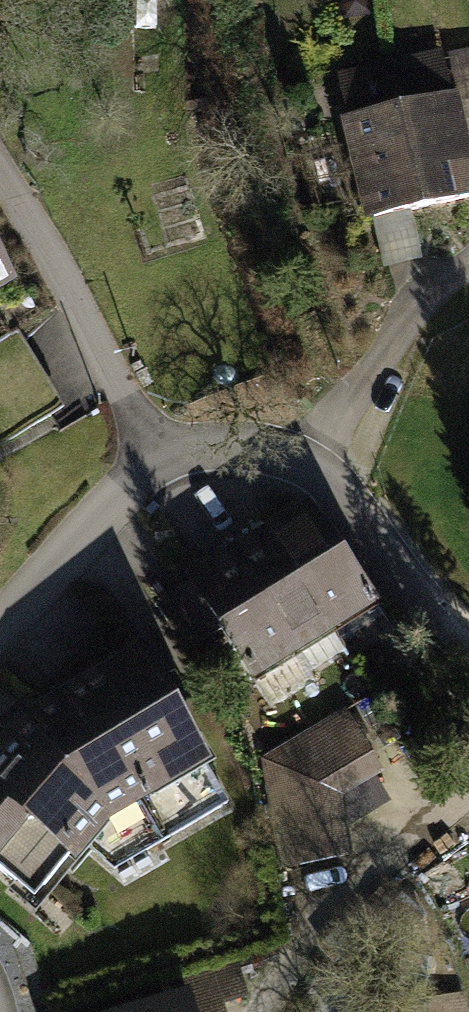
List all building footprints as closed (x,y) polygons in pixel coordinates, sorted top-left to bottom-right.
[(341,76),(351,118),(455,94),(444,51),(341,76)] [(345,120),(368,220),(468,197),(468,121),(462,92),(455,94),(351,118),(345,120)] [(0,241),(0,299),(25,286),(0,241)] [(380,605),(313,497),(282,516),(243,541),(214,558),(187,576),(192,585),(225,637),(254,684),(380,605)] [(146,645),(25,716),(0,745),(0,882),(38,916),(90,855),(116,877),(234,807),(146,645)] [(385,775),(344,709),(261,760),(280,871),(354,854),(342,798),(385,775)] [(200,1011),(230,1011),(227,1005),(250,998),(245,981),(263,975),(257,955),(178,979),(182,994),(193,990),(200,1011)] [(193,990),(182,994),(118,1011),(200,1011),(193,990)]
